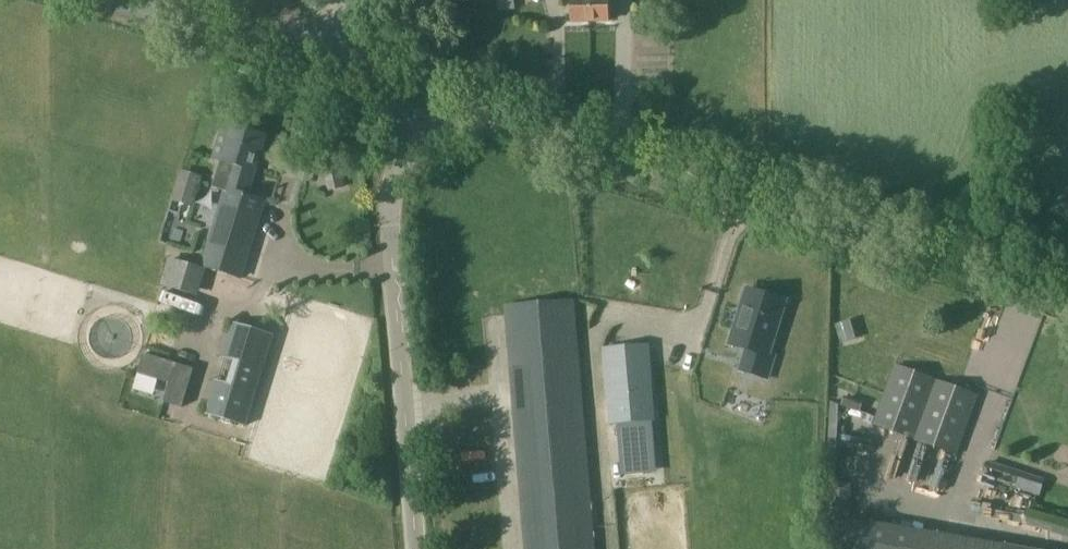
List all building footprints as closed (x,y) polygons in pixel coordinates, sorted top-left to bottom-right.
[(571,22),(591,22),(590,0),(570,0),(571,22)] [(591,22),(610,21),(610,7),(617,7),(616,0),(590,0),(591,22)] [(265,205),(246,199),(255,171),(266,136),(232,125),(228,138),(218,134),(210,159),(221,163),(213,189),(231,194),(207,269),(241,280),(265,205)] [(213,202),(197,200),(201,174),(178,170),(173,203),(192,207),(190,219),(210,222),(213,202)] [(182,301),(193,273),(171,261),(163,290),(182,301)] [(768,356),(785,302),(752,292),(742,324),(738,322),(731,345),(748,350),(741,371),(767,379),(774,358),(768,356)] [(509,306),(530,548),(595,548),(573,301),(559,302),(509,306)] [(855,318),(835,325),(841,344),(861,337),(855,318)] [(621,421),(625,478),(659,475),(654,419),(649,342),(607,345),(613,420),(621,421)] [(272,348),(237,343),(227,420),(264,424),(272,348)] [(141,350),(134,379),(169,389),(165,405),(182,409),(194,365),(141,350)] [(955,454),(976,396),(898,367),(876,424),(955,454)] [(1015,492),(1040,496),(1043,480),(1017,476),(1015,492)] [(841,548),(1043,548),(848,513),(841,548)]
